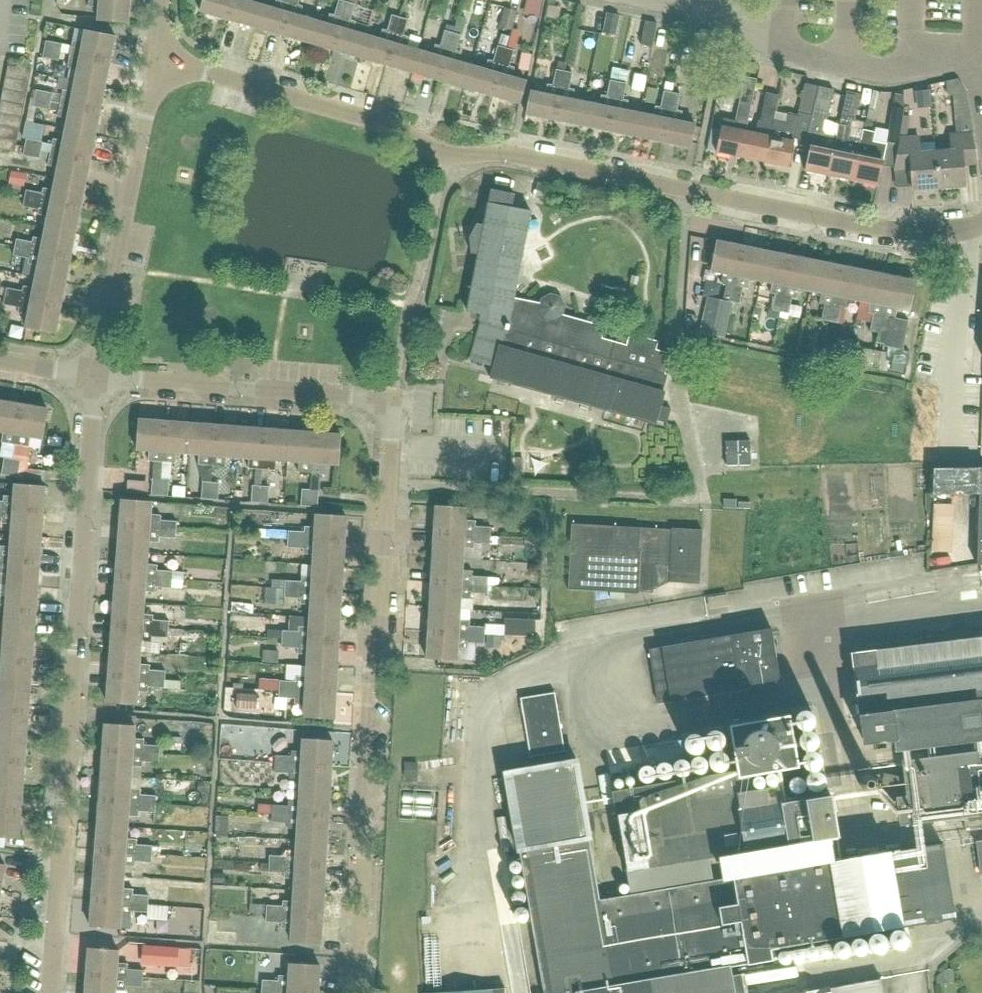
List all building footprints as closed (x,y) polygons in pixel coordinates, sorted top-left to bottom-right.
[(89,7),(99,8),(98,20),(129,23),(131,0),(89,0),(89,7)] [(233,0),(204,0),(200,11),(228,19),(233,0)] [(228,19),(254,27),(261,4),(249,1),(249,0),(233,0),(228,19)] [(261,4),(254,27),(281,35),(291,0),(283,0),(281,0),(277,0),(275,8),(261,4)] [(281,35),(307,42),(314,19),(301,15),(304,6),(299,5),(301,0),(291,0),(281,35)] [(307,42),(334,50),(348,2),(341,0),(339,0),(335,15),(330,14),(327,23),(314,19),(307,42)] [(348,2),(334,50),(361,58),(367,35),(354,31),(357,22),(352,20),(356,5),(348,2)] [(500,27),(511,31),(517,11),(505,8),(500,27)] [(603,33),(615,35),(619,16),(607,13),(603,33)] [(367,35),(361,58),(387,65),(401,17),(393,15),(388,30),(383,29),(380,39),(367,35)] [(401,17),(387,65),(414,73),(420,50),(407,46),(410,37),(404,35),(409,20),(401,17)] [(646,21),(641,44),(653,47),(658,23),(646,21)] [(70,54),(110,62),(115,36),(85,30),(83,42),(73,40),(70,54)] [(420,50),(414,73),(440,81),(454,33),(445,30),(441,45),(436,44),(433,54),(420,50)] [(467,88),(474,65),(460,61),(463,52),(457,50),(462,35),(454,33),(440,81),(467,88)] [(45,49),(62,52),(63,44),(46,41),(45,49)] [(486,69),(474,65),(467,88),(494,96),(507,48),(499,45),(494,61),(489,60),(486,69)] [(494,96),(521,104),(527,81),(513,77),(516,67),(511,66),(515,50),(507,48),(494,96)] [(62,52),(45,49),(43,57),(60,61),(62,52)] [(110,62),(70,54),(67,68),(78,70),(75,80),(105,86),(110,62)] [(8,65),(6,77),(29,82),(32,70),(8,65)] [(546,93),(532,90),(527,114),(554,120),(565,70),(556,69),(553,85),(548,84),(546,93)] [(582,125),(587,101),(573,99),(575,89),(570,88),(573,72),(565,70),(554,120),(582,125)] [(29,82),(6,77),(3,89),(27,94),(29,82)] [(741,157),(746,131),(757,79),(745,77),(736,120),(737,120),(735,129),(722,126),(717,152),(741,157)] [(105,86),(75,80),(73,91),(63,89),(61,103),(100,111),(105,86)] [(587,101),(582,125),(609,131),(619,81),(611,80),(607,96),(602,95),(600,104),(587,101)] [(628,83),(619,81),(609,131),(636,136),(641,112),(627,109),(629,100),(624,99),(628,83)] [(805,83),(799,113),(812,116),(819,86),(805,83)] [(830,175),(837,138),(827,135),(823,130),(825,119),(829,117),(834,90),(819,86),(806,145),(811,146),(805,170),(830,175)] [(3,89),(1,101),(25,105),(27,94),(3,89)] [(35,98),(52,101),(53,93),(36,90),(35,98)] [(654,115),(641,112),(636,136),(663,142),(673,92),(664,91),(661,106),(656,105),(654,115)] [(861,94),(847,91),(841,119),(855,122),(861,94)] [(681,94),(673,92),(663,142),(691,147),(696,123),(681,120),(683,111),(678,110),(681,94)] [(746,131),(741,157),(765,162),(771,136),(779,95),(767,93),(761,120),(759,121),(757,129),(760,132),(760,134),(746,131)] [(52,101),(35,98),(33,107),(50,110),(52,101)] [(1,101),(0,106),(0,113),(22,117),(25,105),(1,101)] [(100,111),(61,103),(58,117),(68,119),(65,130),(95,136),(100,111)] [(904,109),(893,107),(887,142),(899,144),(904,109)] [(936,110),(916,109),(914,131),(935,132),(936,110)] [(20,129),(22,117),(0,113),(0,125),(20,129)] [(771,136),(765,162),(790,167),(795,141),(794,141),(799,117),(788,114),(786,126),(783,139),(771,136)] [(18,141),(20,129),(0,125),(0,137),(18,141)] [(837,138),(830,175),(853,180),(862,140),(849,138),(852,127),(840,125),(837,138)] [(51,152),(91,160),(95,136),(65,130),(63,140),(54,139),(51,152)] [(862,140),(853,180),(878,185),(883,160),(884,160),(887,144),(873,141),(875,132),(864,130),(862,140)] [(936,152),(939,187),(965,185),(963,160),(977,159),(972,134),(950,135),(951,151),(936,152)] [(0,137),(0,150),(15,153),(18,141),(0,137)] [(939,187),(936,152),(921,153),(920,138),(900,139),(896,166),(911,165),(913,189),(939,187)] [(25,147),(42,150),(44,142),(27,139),(25,147)] [(42,150),(25,147),(23,155),(40,159),(42,150)] [(58,167),(55,179),(86,185),(91,160),(51,152),(48,166),(58,167)] [(25,198),(81,210),(86,185),(55,179),(53,189),(43,187),(42,193),(27,190),(25,198)] [(666,373),(671,354),(657,349),(659,341),(630,333),(627,345),(603,338),(606,326),(561,314),(562,309),(563,305),(561,301),(557,297),(553,296),(548,297),(545,300),(543,303),(514,298),(531,211),(513,207),(515,194),(491,189),(485,225),(477,223),(470,237),(472,253),(479,255),(468,311),(481,314),(480,320),(483,320),(472,359),(494,366),(492,375),(490,375),(489,376),(656,423),(657,420),(667,423),(671,409),(661,406),(665,392),(664,392),(669,374),(666,373)] [(45,228),(76,234),(81,210),(25,198),(23,207),(39,210),(38,215),(48,217),(45,228)] [(15,248),(71,259),(76,234),(45,228),(43,239),(34,237),(32,242),(17,239),(15,248)] [(731,302),(743,246),(717,241),(712,271),(723,273),(721,283),(726,285),(723,301),(731,302)] [(751,279),(761,281),(767,251),(743,246),(731,302),(740,304),(743,288),(749,289),(751,279)] [(71,259),(15,248),(13,256),(29,259),(28,264),(38,266),(35,277),(66,284),(71,259)] [(781,312),(792,256),(767,251),(761,281),(772,283),(770,294),(775,295),(772,310),(781,312)] [(800,289),(811,291),(817,261),(792,256),(781,312),(789,314),(792,298),(798,299),(800,289)] [(822,320),(830,322),(842,266),(817,261),(811,291),(822,293),(820,303),(825,304),(822,320)] [(849,299),(860,301),(866,271),(842,266),(830,322),(838,324),(841,308),(847,309),(849,299)] [(870,330),(880,332),(891,276),(866,271),(860,301),(870,303),(868,313),(873,314),(870,330)] [(880,332),(887,333),(885,346),(904,350),(910,321),(896,319),(898,309),(910,312),(916,282),(891,276),(880,332)] [(66,284),(35,277),(33,288),(24,286),(23,291),(7,288),(5,297),(61,308),(66,284)] [(61,308),(5,297),(3,305),(19,308),(18,313),(28,315),(25,327),(56,334),(61,308)] [(732,303),(707,297),(700,332),(725,337),(732,303)] [(875,351),(864,349),(860,366),(871,368),(875,351)] [(886,353),(875,351),(871,368),(882,370),(886,353)] [(15,445),(22,404),(0,400),(0,432),(3,432),(1,442),(15,445)] [(48,408),(22,404),(15,445),(29,447),(31,437),(43,439),(48,408)] [(162,462),(165,421),(139,419),(137,450),(149,451),(148,461),(154,461),(151,494),(160,495),(161,478),(163,462),(162,462)] [(188,454),(190,423),(165,421),(162,462),(163,462),(176,463),(177,453),(188,454)] [(190,423),(188,454),(198,454),(198,465),(212,466),(215,425),(190,423)] [(238,457),(240,426),(215,425),(212,466),(226,467),(227,457),(238,457)] [(262,469),(265,428),(240,426),(238,457),(249,458),(248,468),(262,469)] [(288,461),(291,430),(265,428),(262,469),(276,470),(277,460),(288,461)] [(313,473),(316,432),(291,430),(288,461),(298,462),(298,472),(312,473),(313,473)] [(313,473),(312,473),(310,489),(302,488),(301,506),(318,507),(321,474),(326,474),(326,464),(339,465),(341,434),(316,432),(313,473)] [(751,465),(750,440),(725,441),(726,466),(751,465)] [(10,476),(13,459),(5,457),(2,474),(10,476)] [(21,460),(13,459),(10,476),(18,477),(20,468),(21,460)] [(981,495),(981,468),(979,468),(935,469),(934,495),(981,495)] [(46,470),(26,469),(25,479),(45,481),(46,470)] [(161,478),(160,495),(168,495),(170,479),(161,478)] [(210,499),(211,481),(203,481),(201,498),(210,499)] [(220,482),(211,481),(210,499),(218,499),(220,482)] [(44,512),(46,486),(15,484),(14,497),(4,496),(4,501),(0,501),(0,509),(44,512)] [(260,502),(261,485),(253,485),(251,502),(260,502)] [(270,486),(261,485),(260,502),(268,503),(270,486)] [(177,530),(178,521),(162,519),(162,514),(152,513),(153,502),(121,500),(119,525),(177,530)] [(955,505),(933,504),(931,551),(952,552),(955,505)] [(435,506),(434,531),(491,534),(491,527),(475,526),(475,521),(466,520),(467,507),(435,506)] [(42,537),(44,512),(0,509),(0,518),(2,518),(2,523),(0,523),(0,532),(11,533),(11,535),(42,537)] [(289,530),(289,539),(345,542),(347,516),(316,514),(315,527),(305,526),(305,531),(289,530)] [(572,524),(568,590),(610,592),(610,590),(638,591),(638,593),(639,594),(639,592),(654,592),(655,564),(670,565),(670,571),(671,571),(671,569),(699,570),(699,573),(700,573),(703,530),(672,528),(672,530),(614,527),(614,526),(572,524)] [(117,550),(149,553),(150,542),(160,542),(160,536),(176,538),(177,530),(119,525),(117,550)] [(490,544),(491,534),(434,531),(432,556),(463,558),(464,548),(474,548),(474,543),(490,544)] [(40,562),(42,537),(11,535),(10,546),(0,546),(0,549),(0,559),(40,562)] [(313,565),(344,567),(345,542),(289,539),(288,548),(304,548),(303,554),(313,554),(313,565)] [(117,550),(115,576),(183,581),(184,572),(158,570),(158,564),(148,564),(149,553),(117,550)] [(432,556),(431,581),(488,585),(489,577),(472,576),(473,571),(463,570),(463,558),(432,556)] [(0,559),(0,574),(8,575),(8,584),(7,585),(39,587),(40,562),(0,559)] [(286,580),(286,588),(286,589),(342,592),(344,567),(313,565),(313,566),(303,566),(302,581),(286,580)] [(183,589),(183,581),(115,576),(114,601),(145,603),(146,591),(156,592),(156,587),(183,589)] [(488,594),(488,585),(431,581),(429,606),(461,608),(461,598),(471,599),(472,593),(488,594)] [(37,612),(39,587),(7,585),(8,584),(0,583),(0,610),(37,612)] [(309,615),(341,617),(342,592),(286,589),(286,588),(266,587),(265,603),(285,605),(285,597),(301,598),(300,604),(310,604),(309,615)] [(112,626),(169,630),(183,631),(184,622),(154,619),(154,615),(145,614),(145,603),(114,601),(112,626)] [(429,606),(428,632),(485,635),(486,627),(470,626),(470,621),(460,620),(461,608),(429,606)] [(35,637),(37,612),(0,610),(0,624),(5,624),(4,635),(35,637)] [(283,630),(283,639),(339,642),(341,617),(309,615),(309,627),(299,626),(299,631),(283,630)] [(169,638),(169,630),(112,626),(110,651),(142,653),(142,642),(152,642),(153,637),(169,638)] [(772,628),(650,649),(659,703),(781,683),(772,628)] [(485,644),(485,635),(428,632),(426,658),(458,660),(459,648),(469,648),(469,643),(485,644)] [(33,663),(35,637),(4,635),(3,646),(0,646),(0,660),(33,663)] [(941,643),(853,654),(864,742),(895,738),(897,749),(981,738),(981,638),(941,643)] [(307,654),(307,666),(338,667),(339,642),(283,639),(282,647),(298,648),(298,654),(307,654)] [(279,650),(263,649),(263,662),(278,663),(279,650)] [(141,663),(142,653),(110,651),(108,676),(166,680),(166,679),(166,670),(150,669),(151,664),(141,663)] [(31,688),(33,663),(0,660),(0,674),(1,674),(0,685),(31,688)] [(280,689),(336,693),(338,667),(307,666),(306,676),(296,676),(296,681),(280,680),(280,689)] [(166,679),(166,680),(108,676),(106,702),(138,704),(139,691),(149,692),(149,686),(181,689),(181,681),(166,679)] [(30,713),(31,688),(0,685),(0,688),(0,711),(30,713)] [(336,693),(280,689),(279,697),(295,698),(295,703),(305,704),(304,717),(335,718),(336,693)] [(555,692),(521,698),(531,757),(565,751),(555,692)] [(261,713),(261,695),(242,694),(241,712),(261,713)] [(28,738),(30,713),(0,711),(0,736),(28,738)] [(731,725),(739,771),(613,792),(627,871),(837,835),(830,793),(782,802),(779,785),(753,789),(750,773),(786,767),(788,777),(802,775),(800,764),(797,765),(789,715),(731,725)] [(105,724),(103,750),(160,754),(161,745),(144,744),(145,739),(135,738),(136,726),(105,724)] [(26,763),(28,738),(0,736),(0,761),(26,763)] [(275,763),(332,766),(334,741),(302,739),(302,751),(292,750),(292,756),(276,755),(275,763)] [(160,763),(160,754),(103,750),(101,775),(133,777),(133,766),(143,767),(143,761),(160,763)] [(899,798),(902,823),(964,815),(966,830),(981,828),(981,766),(978,766),(977,753),(905,762),(909,797),(899,798)] [(742,974),(733,975),(731,967),(774,959),(772,948),(954,917),(941,842),(775,870),(775,869),(600,899),(590,838),(591,837),(577,759),(505,772),(519,850),(520,850),(544,992),(745,992),(742,974)] [(24,788),(26,763),(0,761),(0,786),(24,788)] [(299,790),(331,791),(332,766),(275,763),(275,772),(290,773),(290,778),(300,779),(299,790)] [(901,777),(884,774),(882,785),(899,788),(901,777)] [(101,775),(99,800),(156,804),(157,795),(141,794),(142,788),(132,788),(133,777),(101,775)] [(22,813),(24,788),(0,786),(0,811),(22,813)] [(272,813),(329,817),(331,791),(299,790),(299,800),(289,800),(289,805),(273,804),(272,813)] [(156,813),(156,804),(99,800),(97,825),(129,827),(129,816),(140,817),(140,811),(156,813)] [(0,811),(0,837),(21,839),(22,813),(0,811)] [(297,829),(296,840),(328,842),(329,817),(272,813),(272,821),(288,822),(287,828),(297,829)] [(97,825),(95,849),(153,854),(154,845),(138,844),(138,839),(128,838),(129,827),(97,825)] [(269,864),(326,867),(328,842),(296,840),(296,851),(286,850),(286,856),(270,855),(269,864)] [(152,863),(153,854),(95,849),(93,874),(125,877),(126,866),(136,867),(136,861),(152,863)] [(294,890),(325,892),(326,867),(269,864),(269,872),(285,873),(285,878),(294,879),(294,890)] [(93,874),(92,899),(150,904),(150,895),(134,894),(134,889),(124,888),(125,877),(93,874)] [(266,914),(323,917),(325,892),(294,890),(293,901),(283,900),(283,905),(267,905),(266,914)] [(150,904),(92,899),(90,926),(122,928),(123,916),(132,917),(133,911),(149,912),(150,904)] [(239,913),(265,914),(266,904),(239,903),(239,913)] [(323,917),(266,914),(266,922),(282,923),(282,928),(292,928),(291,941),(322,943),(323,917)] [(201,979),(201,963),(184,963),(185,947),(146,946),(145,969),(168,969),(168,979),(201,979)] [(86,973),(144,977),(144,969),(128,968),(129,962),(119,962),(120,950),(88,947),(86,973)] [(262,987),(319,991),(321,965),(290,963),(289,975),(279,975),(279,980),(263,980),(262,987)] [(117,990),(127,991),(127,985),(143,986),(143,990),(161,992),(162,979),(144,977),(86,973),(85,992),(117,992),(117,990)] [(881,979),(831,988),(832,991),(832,992),(883,992),(881,979)]
